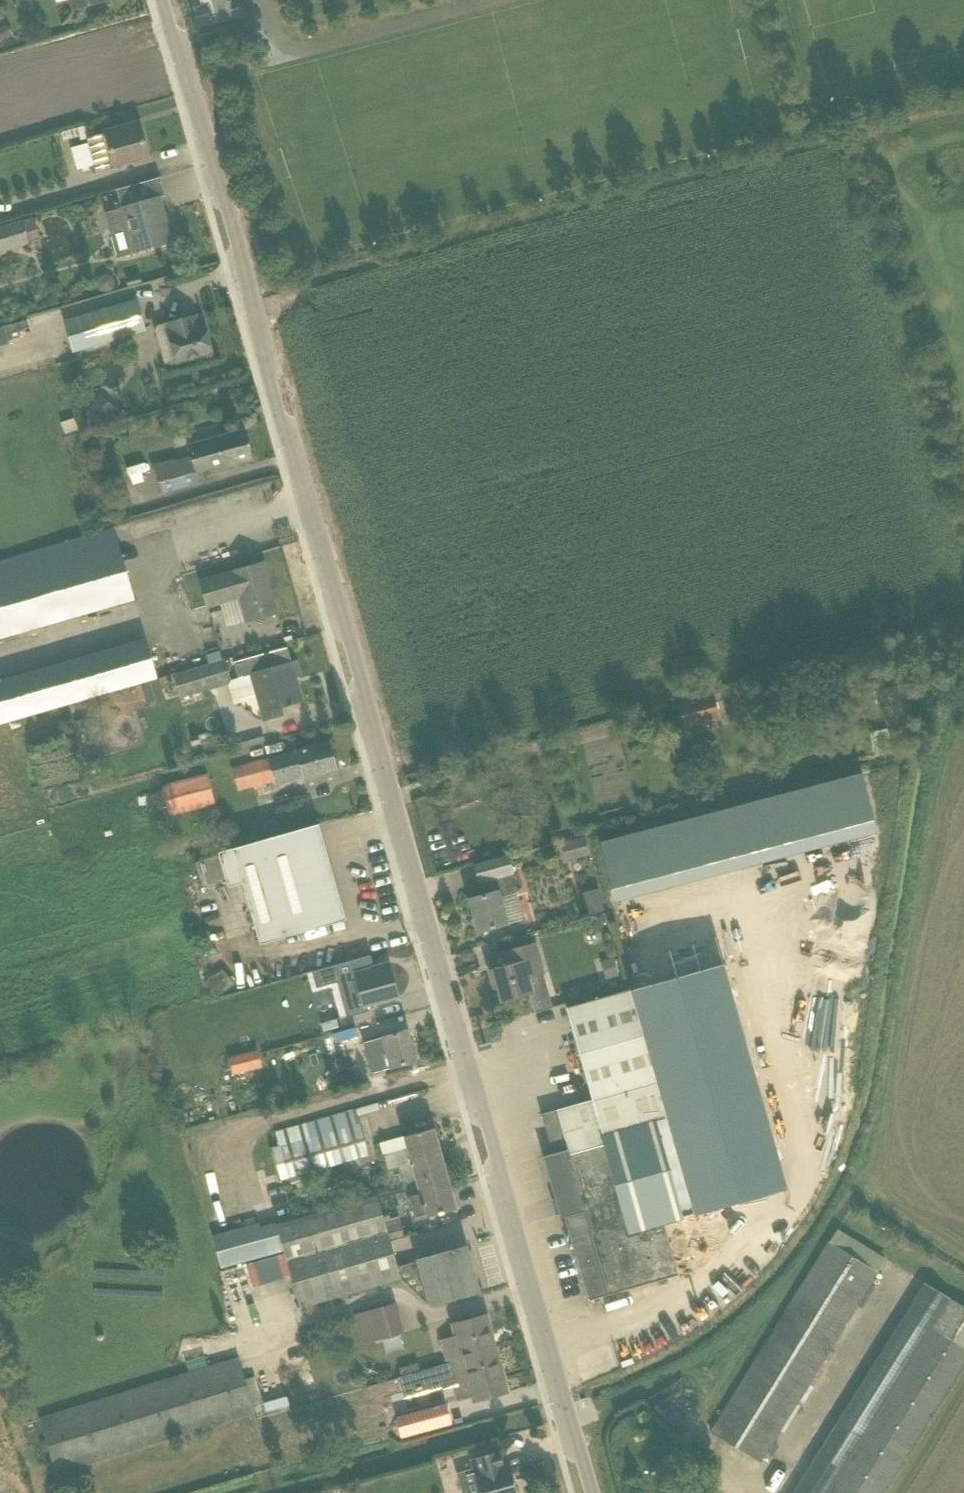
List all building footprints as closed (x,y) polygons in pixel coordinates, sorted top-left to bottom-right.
[(105,0),(70,0),(73,11),(105,1),(105,0)] [(130,126),(87,139),(97,174),(117,168),(116,164),(148,155),(141,128),(131,131),(130,126)] [(160,199),(160,197),(105,213),(117,257),(172,241),(163,210),(160,211),(157,200),(160,199)] [(22,220),(0,227),(0,253),(29,244),(22,220)] [(145,331),(136,300),(65,321),(75,352),(145,331)] [(177,364),(213,354),(205,325),(199,326),(196,314),(166,323),(170,335),(169,335),(177,364)] [(29,319),(6,325),(8,334),(31,328),(29,319)] [(10,344),(5,326),(0,327),(0,347),(10,344)] [(82,420),(98,432),(115,410),(100,398),(82,420)] [(155,466),(162,494),(199,484),(197,475),(254,459),(245,428),(189,444),(192,456),(155,466)] [(234,572),(201,582),(208,605),(241,596),(248,621),(277,612),(263,563),(234,572)] [(99,696),(87,655),(0,680),(0,725),(99,696)] [(182,698),(232,683),(225,659),(175,674),(182,698)] [(252,674),(264,719),(282,714),(280,707),(289,704),(289,706),(293,705),(292,703),(302,701),(295,677),(299,675),(296,662),(252,674)] [(141,685),(147,704),(165,698),(160,680),(141,685)] [(714,694),(678,703),(685,729),(720,720),(714,694)] [(305,778),(337,770),(330,742),(269,759),(275,780),(276,783),(304,776),(305,778)] [(239,789),(275,780),(269,759),(233,768),(239,789)] [(857,773),(601,842),(613,888),(870,819),(857,773)] [(207,774),(162,785),(170,816),(215,804),(207,774)] [(641,813),(654,810),(651,797),(638,800),(641,813)] [(344,919),(317,826),(219,853),(229,887),(244,882),(261,942),(344,919)] [(508,855),(475,865),(480,882),(481,882),(485,895),(469,899),(479,932),(507,924),(500,897),(518,892),(508,855)] [(535,943),(505,952),(506,953),(511,951),(515,963),(490,970),(494,987),(498,986),(502,1001),(532,992),(528,977),(544,973),(535,943)] [(614,956),(601,960),(610,995),(624,991),(614,956)] [(783,1084),(747,957),(567,1008),(593,1100),(570,1106),(573,1116),(560,1119),(557,1110),(541,1114),(553,1153),(543,1156),(555,1198),(563,1196),(567,1212),(559,1214),(560,1218),(566,1216),(589,1299),(677,1274),(663,1224),(788,1189),(769,1122),(821,1108),(810,1076),(783,1084)] [(364,1004),(398,995),(390,969),(381,971),(380,966),(356,973),(356,974),(338,979),(335,970),(318,975),(324,998),(351,991),(355,1007),(364,1004)] [(377,1071),(416,1061),(407,1030),(369,1041),(377,1071)] [(261,1065),(257,1050),(229,1058),(233,1072),(261,1065)] [(573,1116),(570,1106),(557,1110),(560,1119),(573,1116)] [(366,1155),(358,1125),(279,1147),(288,1177),(366,1155)] [(440,1153),(441,1153),(434,1128),(404,1136),(408,1148),(384,1155),(388,1171),(399,1168),(406,1193),(420,1189),(421,1192),(449,1184),(440,1153)] [(450,1184),(449,1184),(421,1192),(420,1189),(406,1193),(414,1221),(457,1209),(450,1184)] [(277,1225),(301,1307),(401,1278),(430,1305),(480,1292),(467,1245),(417,1259),(418,1261),(397,1267),(377,1196),(277,1225)] [(259,1223),(213,1236),(221,1267),(267,1254),(259,1223)] [(711,1433),(760,1463),(885,1260),(836,1231),(711,1433)] [(963,1362),(963,1306),(952,1299),(924,1282),(792,1492),(882,1492),(963,1362)] [(395,1304),(371,1311),(379,1339),(403,1332),(395,1304)] [(474,1401),(507,1392),(486,1315),(453,1324),(457,1336),(441,1340),(456,1394),(471,1390),(474,1401)] [(256,1377),(245,1380),(239,1358),(40,1419),(56,1473),(255,1412),(254,1406),(263,1404),(256,1377)] [(411,1374),(421,1371),(418,1362),(409,1365),(411,1374)] [(446,1403),(397,1416),(402,1436),(451,1423),(446,1403)] [(511,1468),(508,1469),(502,1450),(472,1459),(477,1478),(476,1478),(480,1492),(518,1492),(511,1468)]
